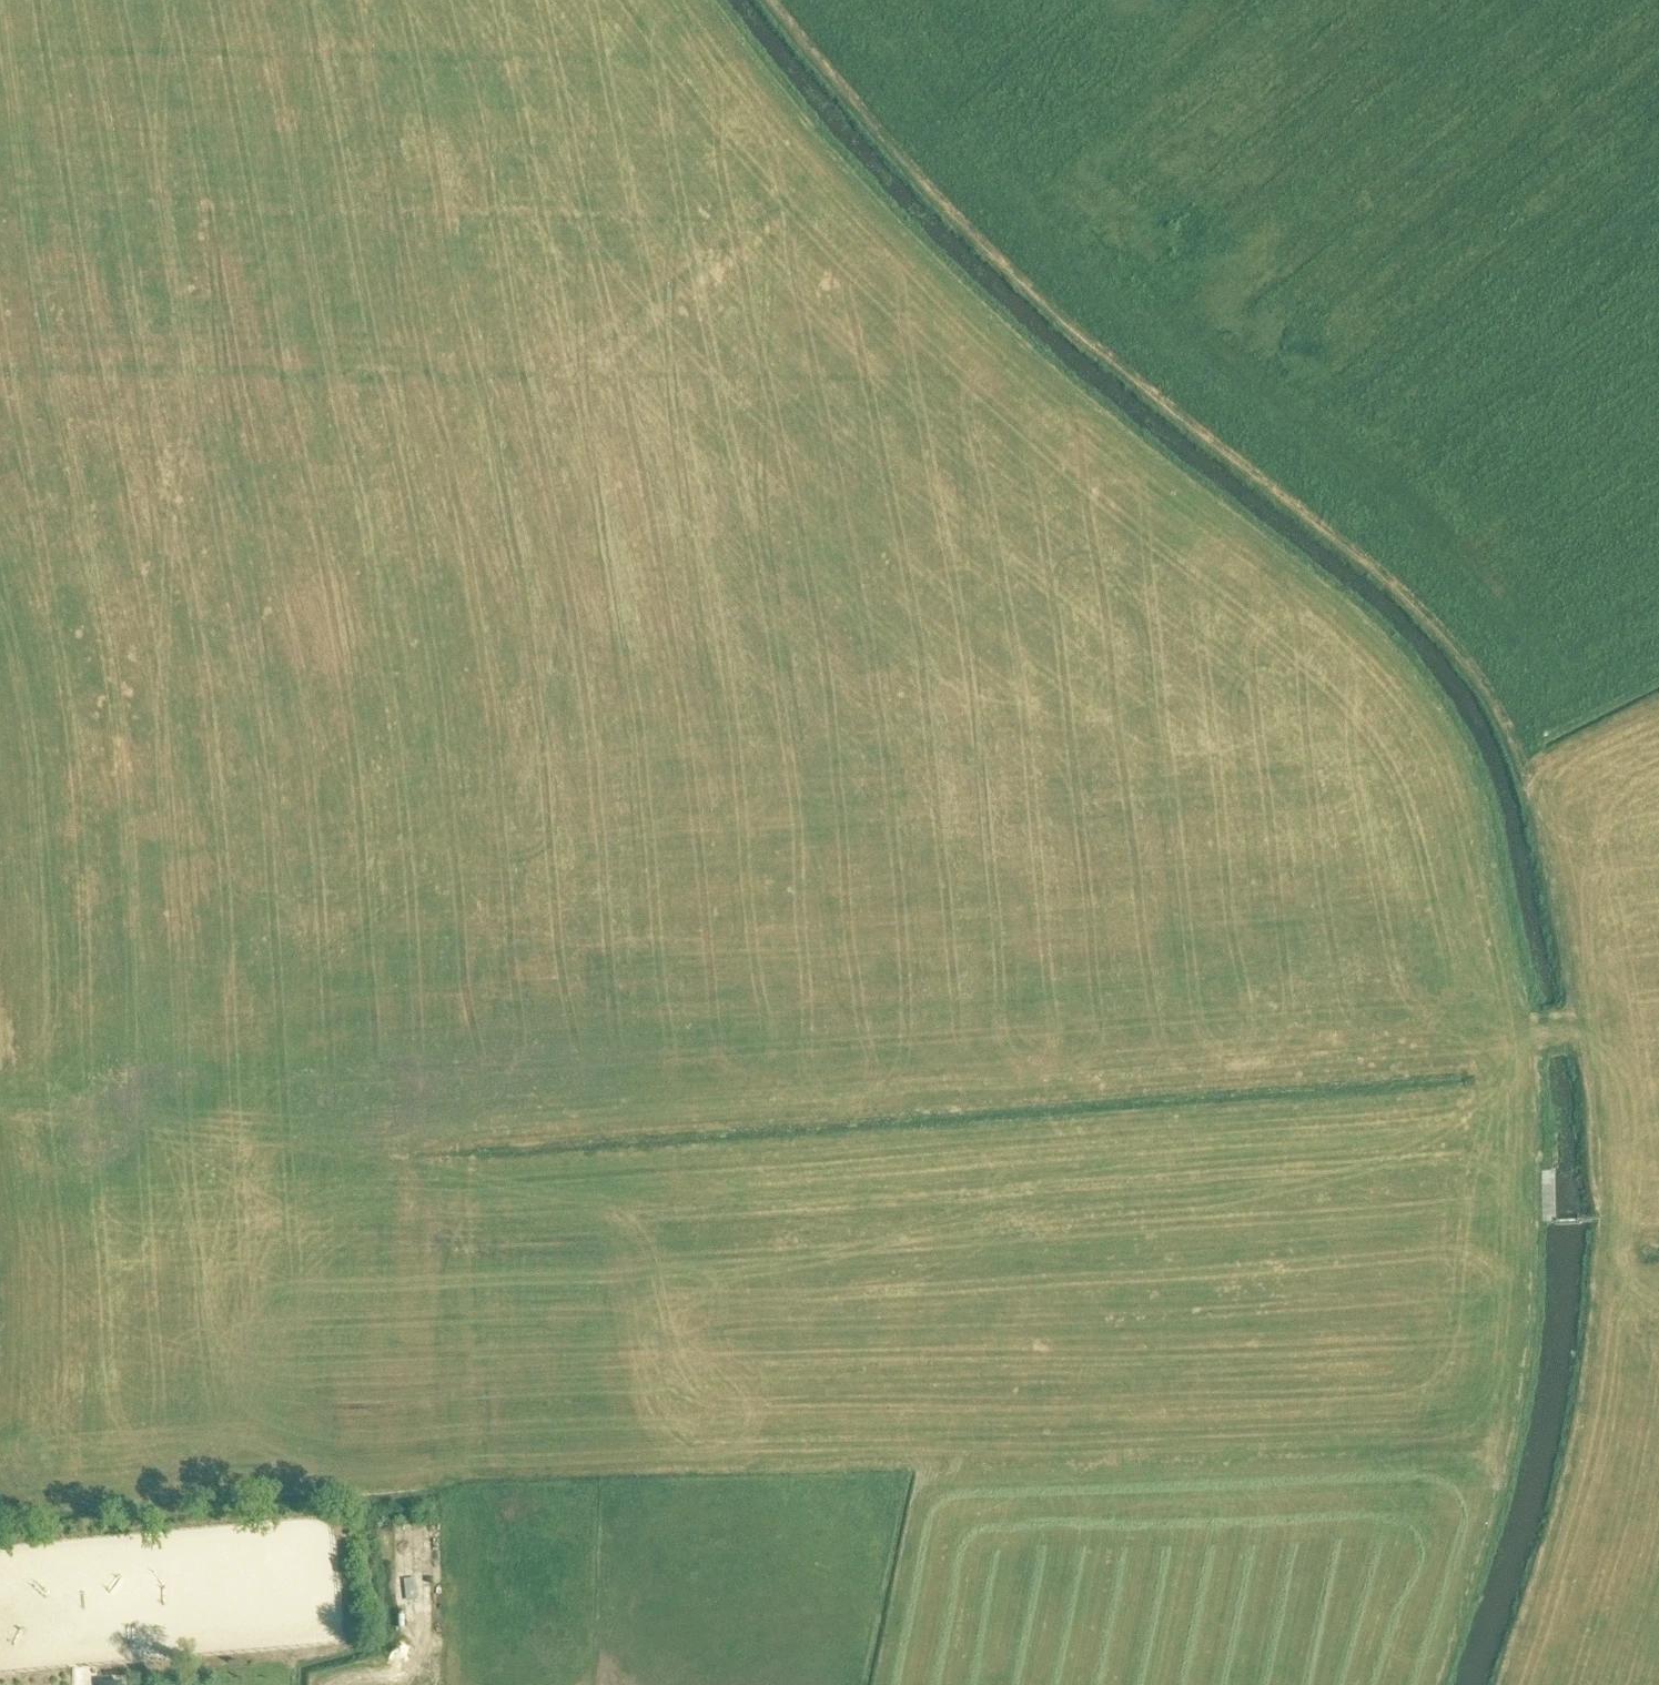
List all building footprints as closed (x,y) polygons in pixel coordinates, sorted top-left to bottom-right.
[(437,1649),(437,1603),(403,1603),(403,1649),(437,1649)]
